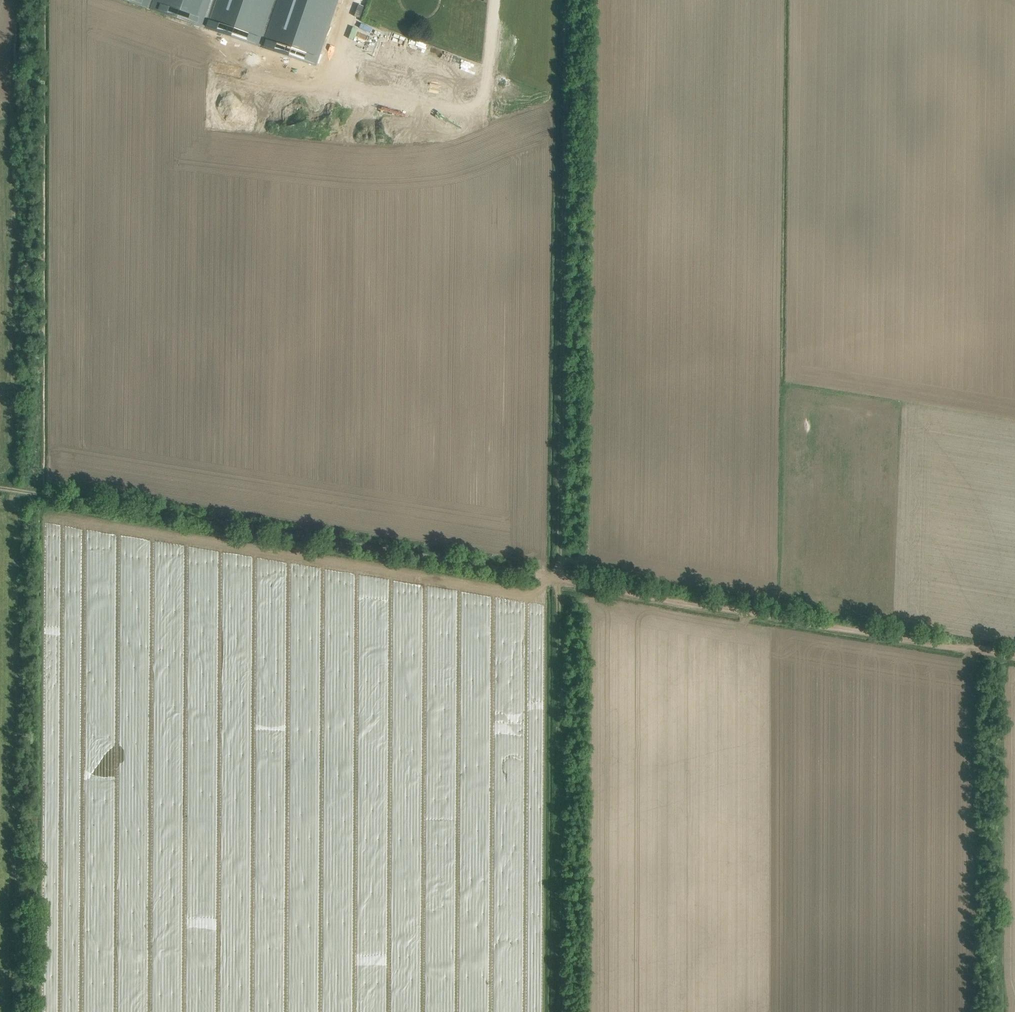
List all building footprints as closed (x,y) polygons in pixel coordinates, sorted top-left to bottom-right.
[(145,6),(205,27),(214,0),(147,0),(145,6)] [(205,27),(317,65),(339,0),(214,0),(205,27)]
